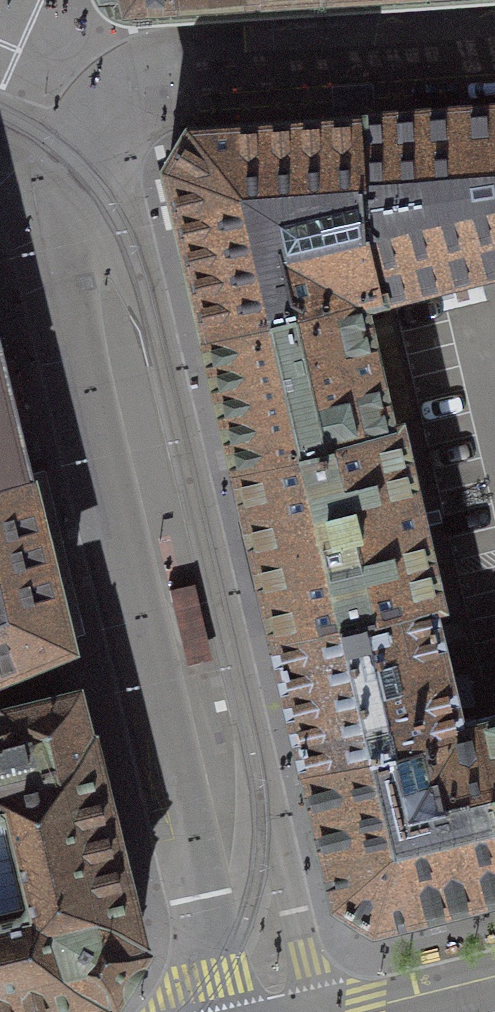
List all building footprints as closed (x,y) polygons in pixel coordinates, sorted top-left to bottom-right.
[(465,109),(464,108),(441,110),(418,111),(419,112),(360,116),(356,116),(364,233),(377,295),(444,278),(445,279),(480,270),(479,269),(494,265),(494,107),(465,109)] [(364,233),(356,116),(352,116),(352,117),(275,123),(199,128),(199,127),(191,127),(168,166),(170,172),(171,172),(184,227),(183,228),(188,251),(194,274),(195,274),(207,329),(206,329),(207,333),(360,295),(360,299),(377,295),(364,233)] [(360,299),(360,295),(207,333),(208,337),(209,336),(223,399),(238,461),(237,461),(238,465),(391,427),(390,424),(360,299)] [(25,471),(20,449),(15,428),(14,428),(9,406),(10,406),(8,397),(7,398),(1,375),(2,375),(0,366),(0,367),(0,477),(25,471)] [(412,481),(399,422),(390,424),(391,427),(238,465),(239,468),(258,550),(277,631),(277,635),(430,597),(431,600),(440,598),(426,539),(427,539),(413,481),(412,481)] [(62,639),(66,638),(31,492),(25,471),(0,477),(0,665),(62,639)] [(212,658),(193,582),(168,588),(187,664),(212,658)] [(460,726),(431,600),(430,597),(277,635),(278,638),(279,638),(293,700),(308,762),(307,763),(308,766),(461,729),(460,726)] [(74,693),(14,708),(14,709),(0,714),(0,1011),(94,988),(94,987),(113,982),(115,983),(137,946),(136,945),(131,926),(132,925),(132,922),(138,920),(116,831),(94,742),(88,743),(87,740),(85,740),(74,693)] [(478,721),(494,790),(494,717),(478,721)] [(478,721),(460,726),(461,729),(308,766),(309,770),(310,770),(318,806),(317,806),(328,851),(329,851),(337,888),(336,888),(338,895),(356,907),(375,918),(381,916),(381,915),(418,906),(418,907),(448,899),(466,895),(478,892),(477,891),(494,887),(494,790),(478,721)]
